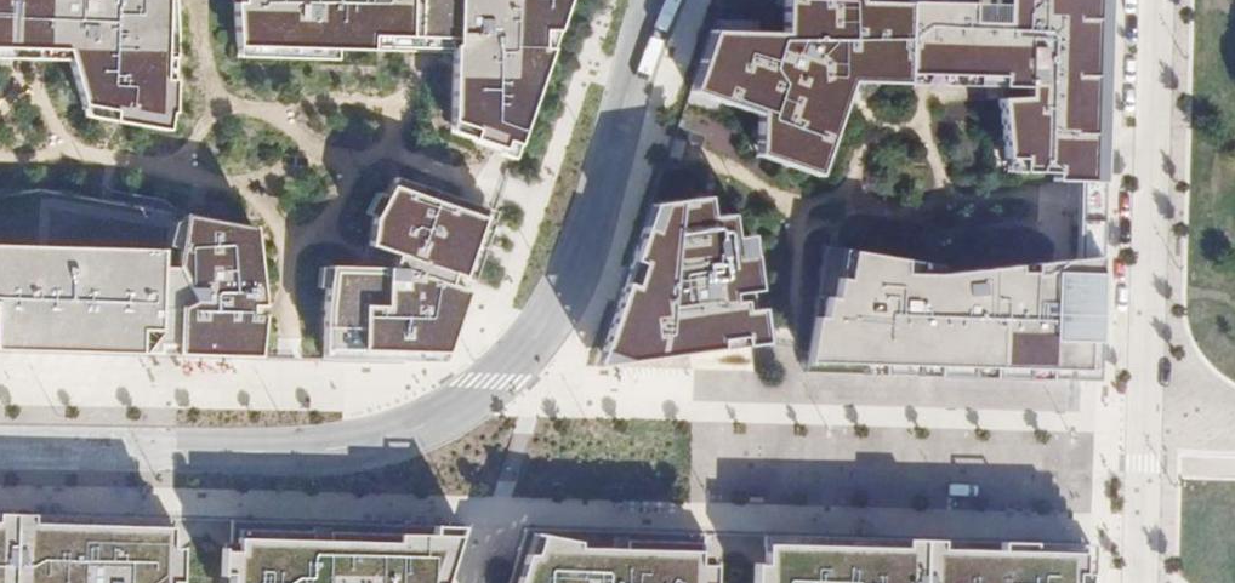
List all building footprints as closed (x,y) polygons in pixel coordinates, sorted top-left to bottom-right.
[(58,72),(78,129),(176,149),(180,125),(178,36),(174,35),(174,0),(0,0),(0,70),(58,72)] [(224,70),(334,73),(335,65),(351,65),(367,65),(367,60),(418,61),(439,62),(435,126),(446,131),(447,139),(462,147),(465,155),(493,165),(495,164),(510,168),(568,0),(220,0),(224,70)] [(638,205),(589,367),(1086,382),(1098,0),(898,0),(898,6),(847,6),(847,0),(775,0),(773,37),(703,37),(682,95),(750,120),(748,159),(810,177),(842,87),(989,96),(995,175),(1020,179),(1020,191),(1052,192),(1051,216),(1069,232),(1068,262),(894,277),(892,260),(841,254),(839,283),(829,284),(827,300),(816,301),(815,322),(799,322),(799,348),(757,345),(746,238),(723,243),(724,218),(701,222),(703,195),(638,205)] [(490,222),(393,185),(363,227),(374,242),(362,247),(364,256),(390,269),(382,276),(323,274),(321,358),(441,362),(490,222)] [(142,356),(142,355),(160,355),(160,347),(178,347),(177,357),(260,358),(264,316),(254,316),(254,308),(264,308),(255,229),(185,216),(177,268),(162,268),(163,252),(0,249),(0,353),(142,356)] [(0,515),(0,582),(169,582),(170,521),(0,515)] [(230,521),(229,582),(444,582),(461,529),(230,521)] [(524,531),(508,582),(732,582),(733,535),(524,531)] [(763,537),(762,582),(1089,582),(1090,544),(763,537)]
